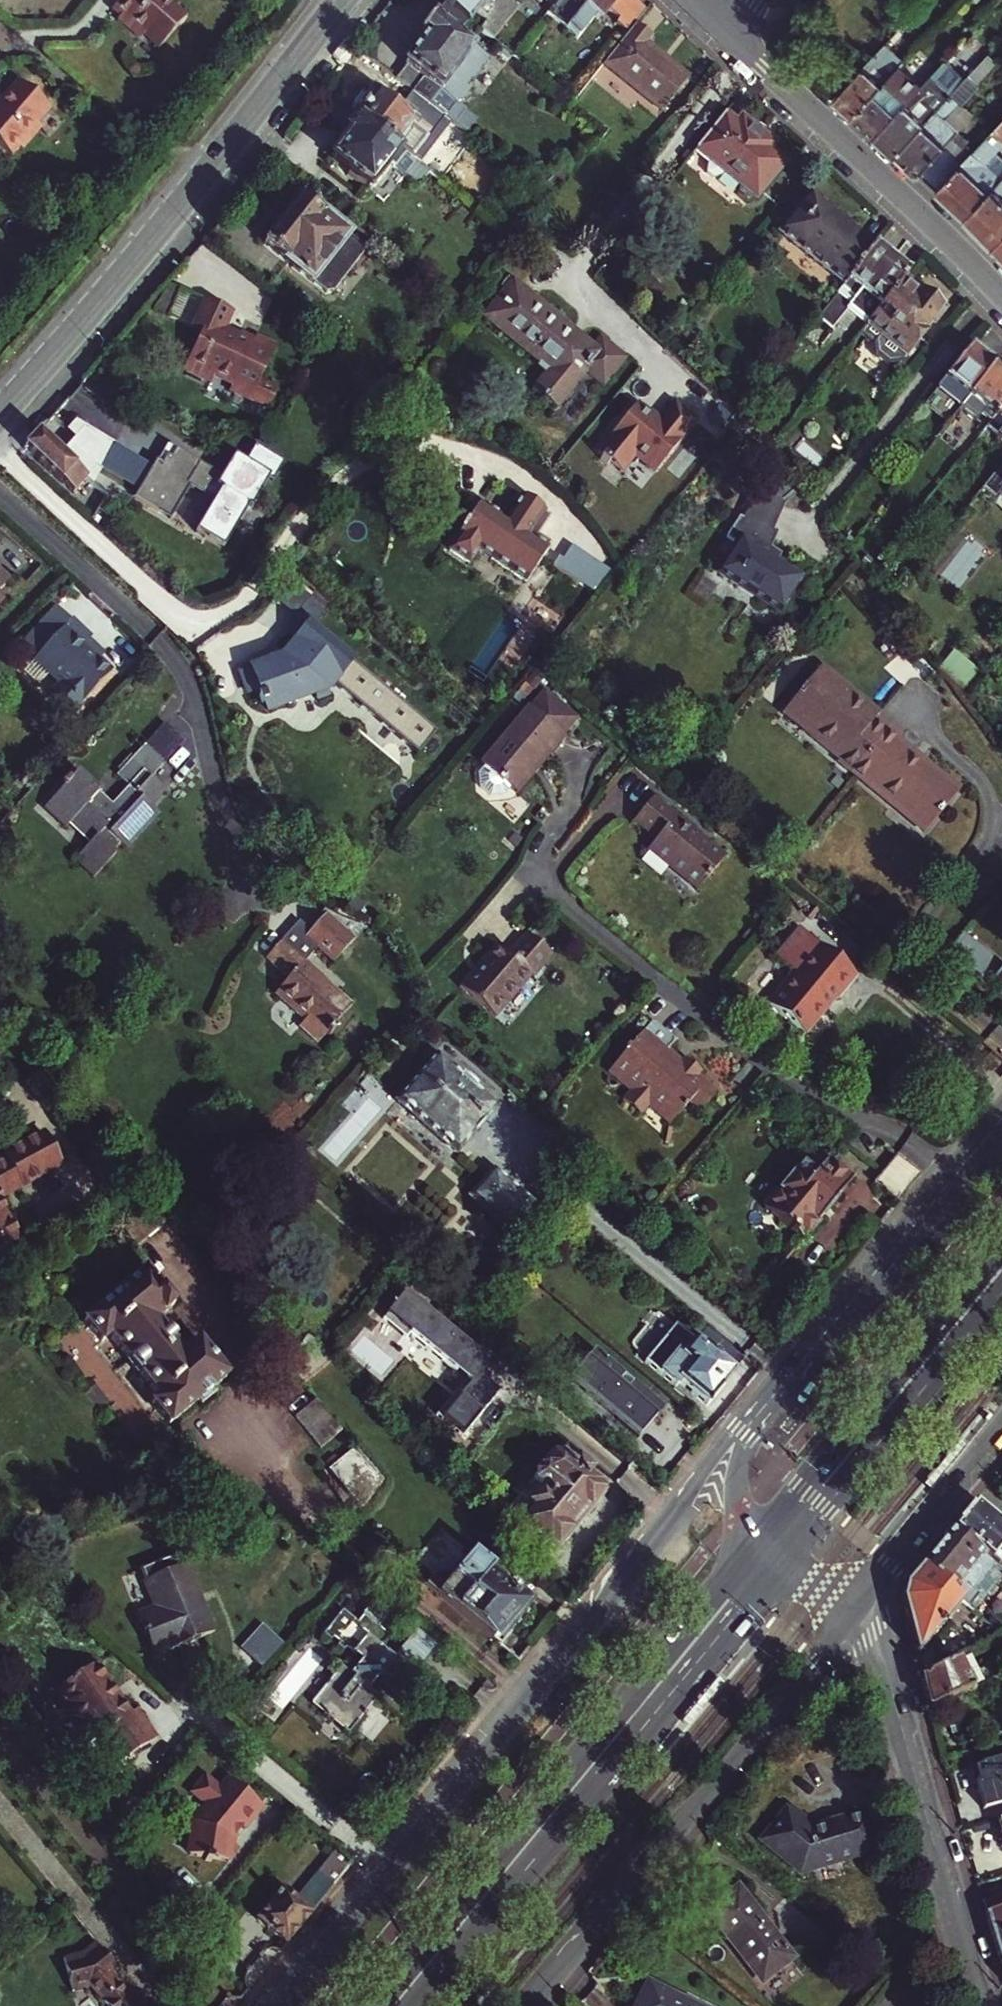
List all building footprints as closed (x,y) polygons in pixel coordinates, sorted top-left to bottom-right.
[(113,11),(124,19),(120,24),(139,41),(145,34),(160,47),(187,16),(174,5),(168,0),(122,0),(113,11)] [(519,12),(520,9),(508,0),(440,0),(495,43),(519,12)] [(548,14),(568,30),(592,0),(559,0),(557,2),(548,14)] [(568,30),(578,38),(595,17),(600,22),(610,9),(621,17),(617,21),(630,31),(635,24),(646,10),(633,0),(592,0),(568,30)] [(414,92),(445,117),(458,100),(463,101),(469,100),(474,93),(473,86),(471,83),(489,60),(433,16),(419,33),(425,37),(405,63),(425,78),(414,92)] [(630,31),(603,66),(661,112),(688,79),(645,45),(651,37),(635,24),(630,31)] [(903,60),(884,43),(837,93),(856,111),(903,60)] [(955,50),(946,59),(957,70),(966,60),(955,50)] [(946,59),(926,81),(878,132),(898,151),(938,108),(929,99),(943,84),(957,70),(946,59)] [(938,108),(898,151),(929,180),(950,158),(943,151),(971,122),(955,107),(993,66),(985,59),(952,93),(938,108)] [(903,60),(856,111),(878,132),(926,81),(903,60)] [(37,126),(50,111),(18,84),(2,102),(0,104),(0,148),(13,159),(20,150),(25,154),(44,132),(37,126)] [(929,99),(938,108),(952,93),(943,84),(929,99)] [(323,88),(311,104),(351,135),(333,158),(351,172),(350,174),(367,187),(387,162),(413,182),(419,181),(427,170),(411,158),(359,116),(323,88)] [(359,116),(411,158),(418,149),(443,168),(453,156),(429,137),(445,117),(414,92),(398,112),(375,94),(359,116)] [(742,186),(739,190),(750,199),(756,197),(758,199),(786,163),(771,151),(776,144),(743,118),(738,125),(727,114),(697,150),(711,162),(711,168),(722,177),(726,173),(742,186)] [(995,150),(1001,143),(1001,120),(959,166),(937,189),(966,216),(995,186),(1001,178),(1001,157),(995,150)] [(937,189),(959,166),(950,158),(929,180),(937,189)] [(726,173),(722,177),(739,190),(742,186),(726,173)] [(995,186),(966,216),(994,245),(1001,237),(1001,178),(995,186)] [(325,292),(334,290),(362,256),(362,246),(301,197),(298,201),(295,198),(284,212),(287,214),(277,226),(274,225),(263,238),(266,241),(264,244),(325,292)] [(874,248),(811,198),(783,234),(845,284),(874,248)] [(866,326),(903,280),(908,274),(874,248),(845,284),(818,317),(833,328),(848,310),(866,326)] [(507,294),(485,319),(542,366),(541,367),(547,373),(534,389),(542,395),(539,397),(547,404),(549,402),(556,408),(587,371),(604,385),(625,359),(602,340),(595,350),(509,278),(500,288),(507,294)] [(941,310),(903,280),(866,326),(860,333),(872,344),(873,351),(891,365),(901,364),(924,333),(923,332),(941,310)] [(214,374),(217,375),(235,384),(232,391),(254,401),(280,345),(259,335),(257,339),(256,342),(242,336),(226,329),(235,310),(208,298),(193,329),(203,333),(188,365),(191,371),(207,378),(212,376),(214,374)] [(244,333),(242,336),(256,342),(257,339),(244,333)] [(969,348),(936,389),(956,405),(964,395),(968,399),(994,368),(969,348)] [(961,408),(987,428),(1001,409),(1001,374),(994,368),(968,399),(961,408)] [(76,390),(57,411),(64,417),(83,396),(76,390)] [(655,471),(696,419),(674,401),(658,421),(635,403),(596,452),(601,456),(599,458),(606,464),(608,462),(619,471),(633,453),(655,471)] [(987,428),(985,430),(995,439),(994,441),(1001,447),(1001,409),(987,428)] [(57,411),(39,432),(52,443),(70,423),(64,417),(57,411)] [(74,494),(89,478),(52,443),(39,432),(25,448),(74,494)] [(157,459),(134,496),(169,518),(184,494),(181,492),(186,483),(214,499),(195,530),(222,547),(249,504),(250,505),(257,497),(269,476),(273,479),(284,461),(256,443),(245,461),(237,457),(231,466),(235,468),(229,479),(177,448),(172,456),(168,454),(163,462),(157,459)] [(797,491),(769,460),(756,471),(762,478),(783,503),(797,491)] [(982,489),(997,500),(1001,494),(1001,464),(982,489)] [(109,496),(89,478),(74,494),(94,512),(109,496)] [(762,478),(744,517),(774,530),(785,505),(799,493),(797,491),(783,503),(762,478)] [(450,550),(471,564),(481,550),(527,582),(549,551),(548,549),(535,541),(539,536),(551,518),(545,514),(547,512),(524,496),(507,521),(482,504),(467,524),(464,522),(456,534),(459,537),(450,550)] [(727,536),(738,543),(741,538),(766,555),(771,546),(777,532),(774,530),(744,517),(740,515),(727,536)] [(802,578),(741,539),(720,572),(780,611),(802,578)] [(766,555),(777,562),(782,553),(771,546),(766,555)] [(702,601),(711,582),(696,575),(687,594),(702,601)] [(50,613),(36,629),(51,642),(65,627),(50,613)] [(51,642),(36,659),(62,683),(52,694),(72,713),(112,670),(101,660),(85,646),(89,641),(92,638),(71,619),(65,627),(51,642)] [(247,693),(257,690),(260,696),(258,697),(261,705),(263,704),(266,713),(313,696),(316,703),(329,698),(327,692),(332,685),(418,754),(437,732),(300,619),(288,634),(296,641),(282,658),(240,674),(247,693)] [(36,629),(21,646),(36,659),(51,642),(36,629)] [(85,646),(101,660),(105,655),(89,641),(85,646)] [(941,666),(965,685),(979,668),(955,649),(941,666)] [(36,660),(25,671),(40,684),(50,673),(36,660)] [(853,691),(822,666),(784,713),(786,714),(790,710),(819,735),(815,739),(833,753),(835,750),(845,758),(841,763),(858,777),(863,771),(856,765),(889,725),(879,717),(880,714),(867,703),(862,709),(855,703),(857,699),(851,694),(853,691)] [(543,763),(581,716),(543,686),(479,767),(480,787),(492,797),(512,795),(540,761),(543,763)] [(863,771),(858,777),(866,783),(868,781),(877,788),(875,790),(893,805),(895,802),(925,827),(924,829),(926,831),(960,790),(921,758),(920,760),(913,754),(910,759),(903,752),(907,747),(900,742),(903,738),(889,725),(856,765),(863,771)] [(125,764),(137,774),(152,757),(160,765),(165,759),(146,741),(125,764)] [(76,812),(77,811),(80,808),(101,827),(98,830),(85,845),(104,862),(123,841),(120,839),(128,831),(131,834),(163,798),(160,796),(156,792),(172,775),(160,765),(152,757),(137,774),(121,792),(117,795),(103,782),(106,779),(85,759),(77,768),(75,765),(70,770),(73,773),(55,793),(76,812)] [(156,792),(160,796),(176,778),(172,775),(156,792)] [(121,792),(106,779),(103,782),(117,795),(121,792)] [(76,812),(55,793),(51,796),(73,816),(76,812)] [(658,839),(650,849),(699,891),(729,856),(656,795),(635,820),(658,839)] [(166,801),(163,798),(131,834),(134,836),(166,801)] [(80,808),(77,811),(98,830),(101,827),(80,808)] [(104,862),(85,845),(81,849),(100,866),(104,862)] [(321,942),(329,949),(339,958),(360,934),(357,932),(360,923),(333,913),(326,908),(320,916),(322,918),(314,927),(325,937),(321,942)] [(325,937),(314,927),(303,917),(286,936),(316,963),(329,949),(321,942),(325,937)] [(499,943),(461,986),(493,1014),(531,971),(535,974),(552,955),(526,931),(508,951),(499,943)] [(963,932),(946,953),(967,971),(1001,1000),(1001,965),(984,950),(963,932)] [(322,1040),(358,1001),(344,988),(341,992),(327,980),(330,976),(316,963),(286,936),(271,953),(294,974),(281,988),(310,1014),(303,1022),(322,1040)] [(818,944),(768,1005),(806,1035),(835,999),(837,1001),(857,976),(818,944)] [(344,988),(330,976),(327,980),(341,992),(344,988)] [(681,1058),(677,1063),(673,1059),(672,1051),(669,1047),(675,1040),(654,1022),(614,1067),(630,1081),(633,1077),(639,1082),(636,1086),(629,1093),(645,1107),(655,1096),(675,1113),(690,1097),(699,1104),(707,1095),(709,1092),(709,1089),(709,1086),(707,1084),(696,1074),(701,1068),(684,1054),(681,1058)] [(681,1058),(672,1051),(673,1059),(677,1063),(681,1058)] [(496,1109),(438,1057),(398,1101),(456,1153),(496,1109)] [(630,1081),(636,1086),(639,1082),(633,1077),(630,1081)] [(47,1134),(6,1156),(9,1161),(7,1162),(15,1176),(16,1175),(24,1188),(64,1167),(47,1134)] [(6,1156),(0,1159),(0,1183),(7,1197),(24,1188),(16,1175),(15,1176),(7,1162),(9,1161),(6,1156)] [(900,1156),(886,1172),(909,1191),(922,1175),(900,1156)] [(767,1209),(794,1231),(807,1242),(857,1179),(831,1158),(819,1173),(806,1162),(781,1192),(779,1189),(767,1203),(769,1206),(767,1209)] [(472,1198),(510,1233),(535,1206),(496,1171),(472,1198)] [(909,1191),(886,1172),(877,1183),(901,1202),(909,1191)] [(21,1241),(0,1202),(0,1252),(21,1241)] [(145,1272),(84,1322),(100,1344),(110,1337),(157,1397),(150,1403),(166,1425),(199,1401),(201,1405),(216,1394),(212,1389),(228,1377),(200,1341),(184,1354),(158,1321),(174,1308),(145,1272)] [(647,1365),(677,1389),(681,1385),(708,1407),(746,1361),(706,1329),(696,1342),(678,1327),(647,1365)] [(525,1350),(514,1362),(527,1374),(538,1361),(525,1350)] [(593,1353),(569,1382),(638,1440),(662,1410),(593,1353)] [(296,1420),(320,1450),(335,1438),(312,1408),(296,1420)] [(378,1448),(365,1458),(385,1482),(398,1472),(378,1448)] [(365,1458),(357,1449),(330,1473),(363,1511),(385,1482),(365,1458)] [(545,1489),(532,1504),(540,1511),(530,1524),(562,1550),(608,1495),(587,1477),(593,1471),(568,1450),(562,1458),(554,1458),(547,1466),(550,1475),(540,1474),(537,1478),(539,1485),(545,1489)] [(545,1489),(539,1485),(526,1500),(532,1504),(545,1489)] [(972,1504),(951,1529),(992,1564),(1001,1572),(1001,1530),(972,1504)] [(992,1564),(951,1529),(943,1538),(918,1568),(958,1602),(968,1610),(972,1607),(968,1604),(977,1594),(971,1589),(992,1564)] [(429,1586),(504,1646),(533,1612),(507,1591),(512,1585),(475,1554),(456,1578),(451,1574),(437,1575),(429,1586)] [(968,1610),(971,1613),(1001,1578),(1001,1572),(992,1564),(971,1589),(977,1594),(968,1604),(972,1607),(968,1610)] [(914,1655),(958,1602),(918,1568),(904,1585),(901,1603),(914,1655)] [(180,1571),(141,1588),(152,1616),(134,1623),(150,1663),(209,1638),(180,1571)] [(375,1613),(353,1596),(323,1633),(346,1652),(321,1683),(340,1699),(332,1708),(352,1724),(385,1684),(377,1677),(404,1645),(385,1629),(372,1644),(359,1633),(375,1613)] [(396,1661),(419,1673),(435,1644),(412,1631),(396,1661)] [(964,1670),(959,1659),(954,1662),(959,1672),(964,1670)] [(920,1679),(928,1709),(967,1689),(959,1672),(954,1662),(920,1679)] [(86,1674),(49,1704),(89,1753),(100,1744),(121,1769),(153,1743),(131,1716),(125,1721),(86,1674)] [(969,1768),(980,1811),(1001,1806),(1001,1759),(969,1768)] [(212,1862),(212,1859),(229,1862),(233,1839),(262,1805),(231,1779),(222,1789),(207,1776),(193,1792),(209,1806),(196,1822),(190,1855),(206,1858),(206,1861),(212,1862)] [(867,1812),(811,1830),(805,1825),(807,1823),(789,1808),(762,1840),(802,1874),(879,1849),(867,1812)] [(740,1887),(706,1911),(731,1947),(735,1944),(763,1983),(793,1962),(740,1887)] [(288,1942),(311,1915),(283,1890),(258,1919),(288,1942)] [(1001,1936),(1001,1894),(981,1900),(992,1939),(1001,1936)] [(1000,1963),(1001,1962),(1001,1936),(992,1939),(1000,1963)] [(88,1989),(102,2005),(143,2005),(136,1998),(130,2003),(105,1975),(112,1969),(92,1947),(80,1957),(60,1961),(68,1994),(88,1989)] [(635,2005),(697,2005),(648,1982),(635,2005)]
